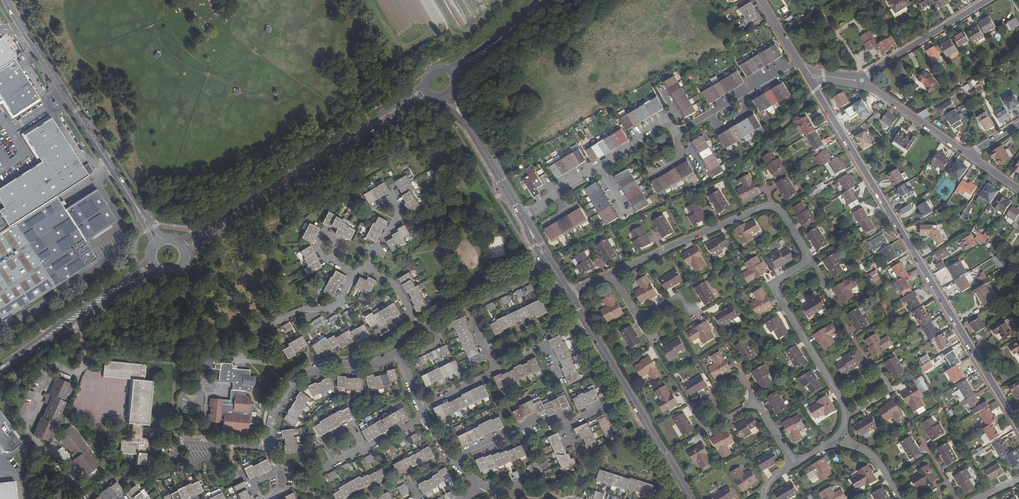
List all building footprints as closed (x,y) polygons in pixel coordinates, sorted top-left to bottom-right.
[(911,4),(908,0),(893,0),(889,2),(892,6),(891,7),(892,9),(890,10),(895,17),(909,9),(907,6),(911,4)] [(922,8),(928,4),(929,5),(934,2),(932,0),(917,0),(922,8)] [(941,9),(945,7),(944,6),(950,2),(949,0),(935,0),(941,9)] [(739,8),(743,15),(753,10),(754,9),(750,2),(739,8)] [(753,10),(743,15),(747,22),(749,21),(751,24),(758,19),(753,10)] [(821,11),(807,19),(811,25),(815,22),(815,21),(823,17),(822,14),(823,13),(821,11)] [(792,15),(785,19),(788,23),(795,19),(792,15)] [(996,27),(989,17),(979,23),(985,33),(996,27)] [(1015,18),(1006,24),(1010,31),(1018,25),(1018,24),(1015,18)] [(979,25),(968,32),(976,45),(987,38),(979,25)] [(891,37),(878,45),(869,31),(861,36),(869,50),(875,46),(878,51),(881,49),(883,53),(891,49),(890,47),(895,44),(891,37)] [(960,47),(969,41),(963,31),(954,37),(960,47)] [(948,57),(958,51),(951,40),(941,46),(948,57)] [(775,42),(769,46),(777,59),(783,56),(775,42)] [(777,59),(769,46),(763,50),(771,63),(777,59)] [(933,61),(940,56),(934,47),(927,51),(933,61)] [(771,63),(763,50),(757,53),(765,66),(771,63)] [(986,64),(991,61),(985,51),(980,54),(986,64)] [(14,59),(15,58),(10,52),(0,58),(0,68),(14,59)] [(757,53),(751,57),(759,70),(765,66),(757,53)] [(759,70),(751,57),(745,60),(753,73),(759,70)] [(4,101),(12,114),(16,115),(38,101),(39,97),(14,59),(0,68),(0,103),(4,101)] [(745,60),(739,64),(746,76),(747,77),(753,73),(745,60)] [(745,83),(742,78),(737,70),(731,73),(739,86),(745,83)] [(918,81),(923,84),(924,83),(925,85),(925,86),(930,93),(938,87),(931,75),(924,71),(916,73),(918,81)] [(725,77),(733,90),(739,86),(731,73),(725,77)] [(679,82),(675,76),(663,83),(667,89),(679,82)] [(716,76),(710,79),(713,84),(719,80),(716,76)] [(719,80),(727,93),(733,90),(725,77),(719,80)] [(719,80),(713,84),(721,97),(727,93),(719,80)] [(782,81),(776,84),(785,99),(791,95),(782,81)] [(667,89),(670,95),(682,88),(679,82),(667,89)] [(707,87),(715,100),(721,97),(713,84),(707,87)] [(770,88),(779,102),(785,99),(776,84),(770,88)] [(980,84),(975,88),(979,94),(985,91),(980,84)] [(709,104),(715,100),(707,87),(701,91),(709,104)] [(682,88),(670,95),(674,101),(686,94),(682,88)] [(773,106),(779,102),(770,88),(764,91),(773,106)] [(773,106),(764,91),(758,95),(767,109),(773,106)] [(837,105),(839,109),(849,103),(843,92),(834,98),(838,104),(837,105)] [(674,101),(678,107),(689,100),(686,94),(674,101)] [(1018,105),(1018,102),(1014,94),(1004,101),(1010,111),(1014,108),(1014,109),(1017,107),(1017,106),(1018,105)] [(656,95),(650,99),(658,112),(664,109),(656,95)] [(761,113),(767,109),(758,95),(752,98),(753,99),(761,113)] [(658,112),(650,99),(645,102),(652,116),(658,112)] [(678,107),(681,113),(693,106),(689,100),(678,107)] [(646,119),(652,116),(645,102),(638,106),(646,119)] [(949,105),(948,102),(941,106),(944,112),(945,112),(948,110),(946,107),(949,105)] [(633,110),(641,123),(646,119),(638,106),(633,110)] [(685,119),(696,112),(693,106),(681,113),(685,118),(685,119)] [(773,106),(767,109),(769,114),(775,110),(773,106)] [(940,115),(944,112),(941,106),(936,109),(940,115)] [(929,114),(926,109),(918,114),(923,118),(929,114)] [(954,129),(964,124),(957,109),(947,114),(954,129)] [(1003,121),(1010,117),(1005,109),(995,114),(999,121),(1002,119),(1003,121)] [(635,126),(641,123),(633,110),(627,113),(635,126)] [(881,120),(891,127),(897,118),(887,111),(881,120)] [(854,120),(855,123),(859,129),(865,123),(866,121),(865,119),(866,118),(862,112),(852,118),(854,120)] [(976,119),(981,128),(982,128),(984,131),(986,130),(986,131),(994,126),(986,112),(976,119)] [(635,126),(627,113),(621,117),(629,130),(635,126)] [(747,116),(756,130),(762,127),(754,114),(753,113),(747,116)] [(868,120),(871,124),(879,116),(876,113),(868,120)] [(747,116),(741,120),(750,134),(756,130),(747,116)] [(798,121),(806,135),(815,130),(806,116),(798,121)] [(94,172),(89,164),(83,167),(52,119),(26,136),(43,163),(0,190),(0,201),(5,209),(0,211),(0,232),(56,197),(94,172)] [(741,120),(735,123),(744,137),(746,142),(752,138),(750,134),(741,120)] [(744,137),(735,123),(729,127),(738,141),(744,137)] [(621,127),(615,131),(623,144),(629,141),(621,127)] [(729,127),(723,131),(732,145),(738,141),(729,127)] [(824,145),(827,143),(824,139),(821,141),(815,130),(806,135),(814,148),(815,150),(824,145)] [(623,144),(615,131),(609,135),(617,148),(623,144)] [(718,134),(726,148),(732,145),(723,131),(718,134)] [(900,131),(894,140),(908,150),(916,138),(911,135),(910,138),(900,131)] [(857,139),(864,150),(873,145),(866,134),(857,139)] [(611,151),(617,148),(609,135),(603,138),(611,151)] [(691,143),(695,148),(706,142),(703,136),(691,143)] [(597,142),(605,155),(611,151),(603,138),(597,142)] [(695,148),(698,155),(710,148),(712,146),(709,140),(706,142),(695,148)] [(599,159),(605,155),(597,142),(591,145),(599,159)] [(599,159),(591,145),(585,149),(593,162),(599,159)] [(815,150),(824,165),(825,164),(834,158),(833,156),(831,157),(824,145),(815,150)] [(1005,150),(1002,146),(991,153),(995,158),(996,157),(1001,164),(1013,156),(1008,148),(1005,150)] [(581,164),(586,161),(587,161),(579,148),(573,151),(581,164)] [(698,155),(702,161),(713,154),(710,148),(698,155)] [(575,168),(581,164),(573,151),(567,155),(575,168)] [(938,153),(932,162),(942,169),(949,160),(938,153)] [(702,161),(705,166),(717,160),(713,154),(702,161)] [(785,168),(780,160),(777,162),(776,160),(773,154),(764,160),(768,167),(769,168),(768,169),(772,175),(785,168)] [(575,168),(567,155),(561,158),(569,171),(575,168)] [(834,158),(825,164),(832,176),(835,174),(836,175),(844,169),(837,157),(834,158)] [(569,171),(561,158),(555,162),(563,175),(569,171)] [(705,166),(709,172),(720,166),(717,160),(705,166)] [(681,164),(689,177),(695,173),(687,161),(681,164)] [(951,168),(948,172),(958,180),(967,168),(957,161),(952,169),(951,168)] [(563,175),(555,162),(549,165),(557,179),(563,175)] [(681,164),(675,168),(683,181),(689,177),(681,164)] [(713,178),(724,172),(720,166),(709,172),(713,178)] [(683,181),(675,168),(669,171),(677,184),(683,181)] [(543,185),(539,178),(534,169),(528,172),(531,178),(537,189),(543,185)] [(618,183),(632,175),(628,169),(615,177),(614,177),(618,183)] [(897,169),(889,174),(892,180),(891,181),(894,185),(904,179),(901,174),(897,169)] [(410,170),(409,170),(407,171),(408,171),(404,173),(406,177),(407,176),(411,183),(414,181),(412,178),(414,177),(414,176),(413,176),(410,171),(411,171),(410,170)] [(669,171),(663,175),(671,188),(677,184),(669,171)] [(839,180),(846,192),(853,187),(855,186),(848,174),(839,180)] [(618,183),(621,189),(636,181),(632,175),(618,183)] [(657,179),(665,192),(671,188),(663,175),(657,179)] [(396,183),(400,189),(411,183),(407,176),(406,177),(403,178),(396,183)] [(744,200),(751,196),(753,194),(754,195),(759,192),(755,187),(754,187),(751,183),(753,182),(750,178),(748,179),(746,176),(740,179),(744,185),(737,189),(744,200)] [(539,191),(537,189),(531,178),(524,181),(534,197),(538,195),(540,194),(539,191)] [(787,178),(777,184),(786,200),(797,194),(787,178)] [(659,195),(665,192),(657,179),(652,182),(659,195)] [(969,184),(963,180),(958,187),(961,190),(959,192),(963,194),(966,191),(971,194),(976,186),(970,182),(969,184)] [(585,189),(589,196),(603,187),(599,181),(585,189)] [(625,195),(639,187),(636,181),(621,189),(625,195)] [(382,196),(389,192),(383,183),(383,182),(376,186),(382,196)] [(411,183),(400,189),(404,196),(413,191),(415,189),(412,183),(411,183)] [(828,189),(825,184),(824,185),(818,188),(812,192),(815,196),(828,189)] [(908,184),(901,187),(904,197),(912,194),(908,184)] [(922,189),(919,184),(915,186),(920,195),(924,192),(923,191),(926,189),(925,187),(922,189)] [(382,196),(376,186),(369,190),(375,200),(382,196)] [(980,193),(989,198),(993,192),(985,186),(980,193)] [(603,187),(589,196),(592,202),(606,193),(603,187)] [(625,195),(629,201),(643,193),(639,187),(625,195)] [(854,191),(853,187),(846,192),(842,194),(848,205),(850,209),(859,204),(856,200),(857,200),(852,192),(854,191)] [(2,321),(97,260),(85,241),(117,221),(97,189),(64,210),(56,197),(0,232),(0,318),(2,321)] [(368,204),(375,200),(369,190),(362,194),(365,200),(368,204)] [(403,197),(407,204),(416,198),(413,191),(404,196),(403,197)] [(709,197),(719,214),(730,207),(720,191),(709,197)] [(592,202),(596,208),(610,199),(606,193),(592,202)] [(629,201),(632,207),(646,199),(643,193),(629,201)] [(1005,213),(1012,203),(1000,195),(993,205),(1005,213)] [(420,205),(416,198),(407,204),(405,205),(409,212),(410,211),(420,205)] [(610,199),(596,208),(599,214),(613,205),(610,199)] [(632,207),(636,213),(650,205),(646,199),(632,207)] [(922,219),(934,214),(929,201),(918,205),(922,213),(919,214),(922,219)] [(693,218),(690,220),(694,227),(706,220),(702,212),(700,214),(699,212),(701,211),(696,203),(687,208),(692,216),(693,218)] [(815,218),(811,211),(807,213),(806,211),(802,203),(793,209),(797,216),(796,216),(796,217),(797,216),(798,217),(797,218),(802,226),(815,218)] [(912,208),(910,204),(901,210),(903,214),(912,208)] [(613,205),(599,214),(603,220),(617,211),(613,205)] [(1018,223),(1018,221),(1018,211),(1013,206),(1007,215),(1018,223)] [(574,211),(582,224),(588,221),(581,208),(574,211)] [(860,223),(868,218),(862,208),(854,213),(853,213),(860,223)] [(569,215),(576,228),(582,224),(574,211),(569,215)] [(620,217),(617,211),(603,220),(606,225),(620,217)] [(328,213),(323,223),(322,224),(329,227),(330,226),(335,216),(328,213)] [(563,218),(570,232),(576,228),(569,215),(563,218)] [(653,221),(663,238),(673,231),(663,215),(653,221)] [(330,226),(337,230),(341,223),(342,220),(335,216),(330,226)] [(387,222),(377,217),(373,224),(382,229),(383,229),(387,222)] [(557,222),(564,235),(570,232),(563,218),(557,222)] [(868,218),(860,223),(866,234),(867,233),(869,236),(876,232),(874,229),(874,228),(868,218)] [(743,227),(742,226),(736,229),(745,243),(753,238),(750,235),(755,232),(756,232),(761,229),(758,225),(757,226),(756,224),(757,223),(755,220),(746,225),(743,227)] [(967,221),(964,223),(970,229),(973,227),(967,221)] [(559,239),(564,235),(557,222),(551,226),(559,239)] [(305,223),(301,229),(305,231),(315,236),(319,230),(316,228),(309,224),(308,225),(305,223)] [(342,237),(347,227),(348,226),(341,223),(337,230),(335,234),(342,237)] [(378,236),(382,229),(373,224),(372,223),(368,230),(378,236)] [(360,225),(358,229),(363,231),(363,233),(365,234),(367,229),(360,225)] [(398,229),(400,231),(404,239),(411,235),(410,233),(405,225),(398,229)] [(935,246),(937,246),(944,242),(937,230),(937,225),(920,226),(920,234),(930,234),(934,242),(934,244),(935,246)] [(552,242),(559,239),(551,226),(545,229),(552,242)] [(354,231),(347,227),(342,237),(348,241),(354,231)] [(631,232),(636,241),(637,242),(634,244),(639,251),(651,244),(647,237),(645,238),(644,236),(645,236),(640,227),(631,232)] [(807,235),(817,251),(827,245),(817,229),(807,235)] [(378,236),(368,230),(364,237),(367,238),(375,242),(378,236)] [(315,236),(305,231),(301,238),(309,242),(312,243),(315,236)] [(394,238),(399,246),(406,241),(404,239),(400,231),(393,235),(394,238)] [(984,243),(990,235),(986,232),(984,235),(983,234),(982,235),(978,232),(976,235),(984,243)] [(720,250),(722,249),(730,244),(725,235),(717,240),(715,241),(714,239),(707,244),(715,257),(722,252),(720,250)] [(962,240),(962,241),(967,248),(967,249),(976,244),(971,235),(962,240)] [(984,243),(986,246),(992,237),(990,235),(984,243)] [(882,250),(888,247),(886,244),(884,245),(879,237),(871,242),(877,253),(882,250)] [(400,248),(399,246),(394,238),(388,242),(392,250),(394,252),(400,248)] [(597,245),(608,262),(618,256),(608,239),(597,245)] [(888,247),(882,250),(889,262),(898,257),(890,245),(888,247)] [(303,260),(314,253),(310,246),(309,246),(308,247),(302,251),(297,253),(297,254),(297,255),(301,261),(303,260)] [(697,254),(699,253),(695,247),(681,256),(686,264),(690,261),(693,266),(692,267),(695,272),(700,269),(699,267),(701,266),(702,268),(705,266),(700,257),(697,254)] [(789,249),(781,253),(778,255),(776,252),(770,256),(770,257),(771,258),(768,260),(773,268),(776,266),(777,268),(778,268),(787,263),(786,262),(794,257),(789,249)] [(595,268),(590,261),(589,262),(588,260),(589,259),(584,252),(575,257),(580,265),(581,267),(578,268),(582,275),(595,268)] [(318,259),(314,253),(303,260),(307,266),(317,260),(318,259)] [(837,263),(840,261),(836,253),(823,261),(828,268),(834,278),(843,272),(838,264),(837,263)] [(752,280),(756,277),(755,275),(760,272),(761,274),(768,270),(764,264),(763,265),(761,263),(757,256),(746,262),(750,269),(743,274),(747,279),(750,277),(752,280)] [(317,260),(307,266),(306,267),(309,274),(321,267),(317,260)] [(936,264),(940,270),(946,267),(943,260),(936,264)] [(956,280),(968,273),(961,261),(948,268),(956,280)] [(892,267),(899,280),(907,275),(908,274),(901,262),(892,267)] [(1006,265),(1005,266),(1016,278),(1017,276),(1006,265)] [(666,290),(682,280),(676,269),(659,279),(666,290)] [(334,271),(330,278),(340,283),(342,284),(346,277),(345,277),(334,271)] [(956,280),(963,292),(976,284),(969,272),(968,273),(956,280)] [(985,272),(978,275),(983,284),(990,281),(985,272)] [(403,286),(413,280),(414,280),(410,273),(407,274),(399,279),(403,286)] [(909,279),(907,275),(899,280),(895,282),(901,292),(906,290),(907,292),(912,290),(906,281),(909,279)] [(654,292),(652,289),(650,290),(647,284),(648,284),(646,280),(644,281),(641,277),(636,281),(640,287),(633,291),(640,303),(647,298),(646,297),(648,296),(654,292)] [(340,283),(330,278),(329,278),(325,284),(336,290),(340,283)] [(364,289),(368,281),(361,278),(361,279),(355,289),(362,292),(364,289)] [(364,289),(371,293),(377,281),(370,278),(368,281),(364,289)] [(409,292),(417,287),(413,280),(403,286),(407,293),(409,292)] [(696,287),(706,303),(716,297),(706,281),(696,287)] [(848,282),(844,284),(845,286),(840,289),(839,287),(833,291),(836,296),(837,295),(839,297),(843,304),(854,297),(851,292),(858,288),(854,282),(850,284),(848,282)] [(336,290),(325,284),(321,291),(326,294),(332,297),(336,290)] [(974,291),(983,305),(994,299),(985,284),(974,291)] [(409,292),(413,299),(422,293),(424,292),(420,285),(417,287),(409,292)] [(767,310),(768,311),(774,307),(764,292),(762,293),(760,289),(753,293),(758,300),(751,304),(758,315),(764,311),(767,310)] [(908,309),(910,313),(913,311),(922,306),(915,296),(917,295),(914,290),(901,298),(904,303),(907,301),(911,308),(908,309)] [(411,300),(415,306),(425,300),(426,300),(422,293),(413,299),(411,300)] [(618,315),(618,316),(624,312),(620,306),(619,307),(615,302),(617,301),(615,297),(613,299),(611,295),(604,299),(608,306),(602,310),(608,321),(615,316),(618,315)] [(803,308),(810,318),(826,308),(820,298),(803,308)] [(542,299),(536,301),(543,315),(548,313),(542,299)] [(425,300),(415,306),(414,307),(418,314),(429,307),(425,300)] [(543,315),(536,301),(531,303),(537,315),(538,317),(543,315)] [(526,306),(530,316),(531,317),(537,315),(531,303),(526,306)] [(388,308),(393,317),(394,319),(401,314),(395,304),(388,308)] [(715,316),(721,326),(738,316),(732,305),(715,316)] [(519,309),(524,319),(530,316),(526,306),(519,309)] [(864,328),(874,322),(864,306),(854,312),(864,328)] [(922,306),(913,311),(922,326),(931,321),(932,320),(929,315),(928,316),(922,306)] [(387,321),(393,317),(388,308),(381,312),(387,321)] [(512,313),(516,322),(524,319),(519,309),(512,313)] [(388,323),(387,321),(381,312),(374,316),(379,323),(381,327),(388,323)] [(371,325),(370,325),(372,327),(379,323),(374,316),(373,313),(366,317),(371,325)] [(517,323),(516,322),(512,313),(504,316),(510,327),(517,323)] [(510,327),(504,316),(497,319),(503,330),(510,327)] [(784,325),(784,324),(781,326),(780,324),(783,323),(779,316),(766,324),(770,330),(772,329),(773,331),(778,339),(788,333),(783,326),(784,325)] [(452,323),(456,330),(467,324),(464,317),(452,323)] [(971,323),(977,333),(985,328),(979,318),(971,323)] [(497,319),(490,323),(496,335),(503,331),(503,330),(497,319)] [(1012,334),(1004,319),(991,327),(995,333),(998,331),(1003,339),(1012,334)] [(714,337),(710,330),(708,328),(710,327),(706,321),(700,324),(701,326),(696,329),(695,328),(692,330),(693,332),(688,335),(692,341),(699,337),(703,343),(714,337)] [(922,326),(930,341),(935,338),(941,334),(939,330),(937,331),(931,321),(922,326)] [(456,330),(459,337),(471,332),(467,324),(456,330)] [(365,325),(358,329),(364,339),(371,335),(366,327),(365,325)] [(621,332),(632,348),(641,342),(631,326),(621,332)] [(838,333),(834,326),(831,328),(830,326),(826,328),(827,329),(822,332),(821,331),(815,335),(819,341),(820,340),(822,343),(826,349),(835,343),(832,337),(838,333)] [(364,339),(358,329),(351,333),(356,340),(357,343),(364,339)] [(349,344),(356,340),(351,333),(350,331),(343,335),(349,344)] [(463,344),(473,339),(474,339),(471,332),(459,337),(463,344)] [(941,334),(935,338),(942,350),(951,345),(943,333),(941,334)] [(883,349),(884,350),(888,347),(887,346),(891,343),(887,336),(880,340),(876,334),(865,341),(870,350),(872,353),(870,353),(873,357),(879,353),(878,352),(883,349)] [(336,339),(340,345),(342,348),(349,344),(343,335),(336,339)] [(552,348),(554,347),(564,342),(561,335),(550,340),(549,341),(552,348)] [(295,340),(300,350),(307,346),(305,341),(302,336),(295,340)] [(328,340),(332,347),(333,349),(340,345),(336,339),(335,336),(328,340)] [(749,360),(758,354),(748,337),(738,343),(749,360)] [(325,351),(332,347),(328,340),(327,338),(320,342),(325,351)] [(287,343),(289,345),(294,354),(300,350),(295,340),(294,339),(287,343)] [(463,344),(466,351),(476,346),(473,339),(463,344)] [(672,342),(671,342),(672,344),(670,345),(669,343),(662,347),(670,361),(677,357),(675,354),(677,353),(685,348),(679,339),(672,343),(672,342)] [(1018,353),(1018,340),(1009,346),(1014,355),(1018,352),(1018,353)] [(320,342),(313,346),(318,355),(325,351),(320,342)] [(564,342),(554,347),(557,354),(568,349),(565,342),(564,342)] [(282,350),(287,359),(294,355),(294,354),(289,345),(282,350)] [(787,352),(796,368),(798,367),(805,362),(806,361),(797,345),(787,352)] [(470,358),(480,354),(476,346),(466,351),(470,358)] [(572,356),(568,349),(557,354),(560,361),(572,356)] [(733,369),(729,362),(727,363),(724,358),(725,357),(723,353),(721,354),(719,350),(713,354),(717,361),(710,365),(717,376),(723,373),(726,371),(727,373),(733,369)] [(959,363),(961,362),(954,350),(945,355),(952,367),(959,363)] [(837,365),(842,374),(850,369),(852,368),(852,369),(859,364),(858,362),(862,359),(858,352),(853,354),(853,353),(852,352),(845,356),(847,359),(845,360),(837,365)] [(249,392),(255,393),(255,387),(256,387),(258,377),(253,376),(253,371),(240,369),(240,366),(236,366),(236,364),(225,363),(225,364),(215,363),(216,360),(218,360),(219,355),(207,353),(205,368),(211,369),(212,368),(224,369),(222,381),(237,383),(236,390),(249,392)] [(473,365),(484,360),(481,353),(480,354),(470,358),(473,365)] [(919,368),(931,360),(927,354),(918,360),(919,362),(916,364),(919,368)] [(560,361),(564,369),(574,364),(575,364),(572,356),(560,361)] [(659,371),(656,367),(655,368),(652,364),(653,362),(649,356),(643,359),(644,361),(641,362),(635,366),(642,377),(648,374),(652,380),(659,376),(657,373),(659,371)] [(885,363),(895,380),(905,374),(895,357),(885,363)] [(529,361),(529,362),(534,373),(541,370),(536,359),(536,358),(529,361)] [(927,382),(930,381),(924,372),(934,366),(931,360),(919,368),(920,370),(927,382)] [(451,363),(457,377),(462,374),(456,361),(451,363)] [(102,378),(130,381),(143,382),(145,366),(138,365),(104,362),(102,378)] [(534,373),(529,362),(522,366),(527,376),(534,373)] [(452,379),(457,377),(451,363),(445,365),(451,377),(452,379)] [(961,366),(959,363),(952,367),(948,370),(955,380),(963,375),(959,367),(961,366)] [(566,377),(577,371),(574,364),(564,369),(563,369),(566,377)] [(440,368),(445,379),(451,377),(445,365),(440,368)] [(514,368),(520,379),(527,376),(522,366),(521,365),(514,368)] [(752,373),(756,380),(757,379),(759,381),(758,381),(762,388),(771,383),(766,375),(765,373),(768,371),(764,365),(752,373)] [(435,370),(439,380),(440,382),(445,379),(440,368),(435,370)] [(514,382),(520,379),(514,368),(508,371),(514,382)] [(391,382),(398,380),(395,370),(388,372),(388,373),(391,382)] [(432,383),(439,380),(435,370),(428,374),(432,383)] [(508,371),(502,374),(507,385),(514,382),(508,371)] [(566,377),(569,383),(581,378),(577,371),(566,377)] [(815,379),(816,378),(811,371),(799,379),(803,385),(806,384),(807,385),(812,393),(821,388),(816,380),(815,380),(815,379)] [(381,375),(385,387),(391,385),(391,382),(388,373),(381,375)] [(433,385),(432,383),(428,374),(422,376),(428,387),(433,385)] [(507,385),(502,374),(495,377),(495,378),(496,379),(500,389),(507,385)] [(684,384),(691,394),(708,384),(701,374),(684,384)] [(370,389),(378,386),(375,377),(375,375),(367,377),(367,378),(370,389)] [(378,389),(385,387),(381,375),(375,377),(378,386),(378,389)] [(324,380),(328,391),(335,388),(331,378),(331,377),(324,380)] [(339,388),(347,388),(347,378),(347,377),(339,377),(339,388)] [(50,402),(43,418),(42,417),(34,437),(50,443),(58,425),(59,425),(68,403),(64,402),(67,393),(69,394),(73,385),(56,378),(49,395),(51,396),(48,401),(50,402)] [(347,390),(354,390),(355,379),(347,378),(347,388),(347,390)] [(362,391),(363,379),(355,379),(354,390),(362,391)] [(966,379),(956,386),(959,391),(961,390),(966,399),(975,394),(966,379)] [(328,393),(328,391),(324,380),(317,383),(322,394),(322,395),(328,393)] [(118,442),(117,451),(133,453),(132,462),(142,463),(144,450),(143,450),(143,446),(145,446),(145,444),(139,443),(141,426),(148,426),(150,407),(153,383),(143,382),(130,381),(125,420),(131,421),(130,425),(125,424),(125,425),(130,425),(127,443),(118,442)] [(1018,399),(1018,381),(1010,387),(1017,400),(1018,399)] [(315,397),(322,394),(317,383),(310,386),(315,397)] [(484,385),(477,388),(482,399),(490,396),(485,385),(484,385)] [(918,393),(920,392),(916,386),(902,395),(907,403),(911,401),(914,406),(913,407),(916,411),(920,408),(919,407),(921,406),(922,407),(925,405),(920,397),(918,393)] [(663,404),(661,405),(664,411),(679,403),(674,395),(671,397),(668,392),(669,391),(666,387),(661,390),(662,391),(660,392),(660,391),(656,393),(661,401),(663,404)] [(470,392),(475,403),(482,399),(477,388),(470,392)] [(600,400),(600,399),(595,389),(590,391),(595,403),(600,400)] [(236,390),(234,390),(232,405),(237,405),(237,401),(238,401),(239,396),(249,397),(249,392),(236,390)] [(595,403),(590,391),(585,394),(589,404),(590,405),(595,403)] [(306,405),(311,399),(302,392),(297,398),(298,399),(306,405)] [(468,406),(475,403),(470,392),(463,395),(463,396),(468,406)] [(788,409),(778,392),(767,398),(777,415),(788,409)] [(579,396),(584,407),(589,404),(585,394),(584,393),(579,396)] [(966,399),(961,402),(964,406),(968,403),(975,414),(979,411),(988,406),(986,401),(981,404),(975,394),(966,399)] [(558,398),(563,409),(563,410),(570,407),(571,407),(565,395),(558,398)] [(828,395),(821,399),(822,400),(818,403),(810,408),(812,412),(814,411),(815,413),(813,414),(816,418),(821,415),(820,414),(826,410),(828,414),(836,409),(828,395)] [(230,431),(233,431),(233,430),(241,431),(243,431),(246,433),(249,433),(250,426),(256,424),(254,417),(254,413),(258,407),(253,404),(254,398),(249,397),(239,396),(238,401),(237,401),(237,405),(232,405),(224,404),(225,399),(218,398),(215,400),(213,399),(212,406),(214,406),(213,413),(211,413),(210,420),(213,420),(215,422),(222,423),(222,419),(226,420),(225,428),(227,429),(230,431)] [(456,400),(461,410),(468,406),(463,396),(456,400)] [(584,407),(579,396),(574,399),(579,410),(585,408),(584,407)] [(558,398),(551,401),(556,412),(563,409),(558,398)] [(307,406),(306,405),(298,399),(293,405),(302,412),(307,406)] [(541,399),(534,402),(538,412),(539,414),(547,411),(544,405),(541,399)] [(897,406),(898,405),(894,399),(888,403),(889,404),(887,406),(880,410),(886,421),(893,417),(897,424),(904,420),(901,416),(903,415),(901,410),(900,411),(897,406)] [(454,413),(461,410),(456,400),(449,403),(454,413)] [(533,400),(527,403),(532,414),(538,412),(534,402),(533,400)] [(544,405),(547,411),(549,417),(556,413),(556,412),(551,401),(549,403),(544,405)] [(454,413),(449,403),(448,402),(442,405),(447,416),(454,413)] [(532,414),(527,403),(520,406),(521,408),(525,418),(532,414)] [(298,418),(302,412),(293,405),(289,412),(290,412),(298,418)] [(447,416),(442,405),(434,409),(440,420),(447,416)] [(979,411),(988,426),(992,423),(999,419),(997,417),(995,418),(988,406),(979,411)] [(348,422),(354,418),(349,408),(342,411),(347,421),(348,422)] [(403,423),(409,420),(403,408),(396,412),(402,422),(403,423)] [(526,419),(525,418),(521,408),(514,412),(519,422),(526,419)] [(342,411),(335,415),(340,425),(347,421),(342,411)] [(21,442),(10,428),(12,427),(0,412),(0,447),(3,450),(11,451),(21,442)] [(299,419),(298,418),(290,412),(285,419),(294,425),(299,419)] [(395,426),(402,422),(396,412),(390,416),(395,426)] [(674,420),(683,436),(694,430),(684,413),(674,420)] [(335,415),(328,419),(334,429),(341,426),(340,425),(335,415)] [(790,433),(788,434),(791,438),(793,436),(795,440),(801,436),(797,430),(805,425),(799,415),(791,419),(789,420),(788,419),(782,423),(786,429),(787,428),(790,433)] [(390,416),(383,420),(388,430),(395,426),(390,416)] [(876,426),(870,416),(854,426),(860,436),(876,426)] [(492,420),(498,431),(505,427),(500,417),(492,420)] [(744,423),(742,420),(735,425),(742,438),(750,433),(749,431),(751,431),(758,426),(753,417),(746,422),(744,423)] [(938,429),(937,428),(931,418),(922,424),(928,433),(929,434),(928,435),(931,441),(944,433),(941,428),(938,429)] [(334,429),(328,419),(321,423),(322,424),(327,433),(334,429)] [(491,434),(498,431),(492,420),(492,419),(486,422),(491,434)] [(376,424),(382,435),(389,431),(388,430),(383,420),(376,424)] [(485,437),(491,434),(486,422),(480,425),(480,426),(485,437)] [(577,435),(580,433),(591,428),(588,423),(574,429),(577,435)] [(988,426),(984,428),(991,440),(1000,435),(992,423),(988,426)] [(315,428),(320,437),(327,433),(322,424),(315,428)] [(369,427),(374,437),(375,438),(375,439),(382,435),(376,424),(369,427)] [(485,437),(480,426),(473,429),(478,440),(485,437)] [(70,461),(83,477),(96,466),(83,450),(86,448),(69,427),(62,431),(65,434),(58,440),(67,452),(66,453),(69,458),(71,457),(73,459),(70,461)] [(369,427),(362,431),(367,441),(374,437),(369,427)] [(584,438),(593,433),(591,428),(580,433),(582,438),(584,438)] [(283,431),(284,439),(295,437),(294,429),(283,431)] [(471,444),(478,440),(473,429),(466,433),(471,444)] [(719,449),(718,450),(720,454),(722,453),(724,457),(731,453),(727,446),(734,442),(727,431),(718,437),(716,438),(715,437),(711,439),(715,445),(716,445),(719,449)] [(548,438),(552,445),(562,440),(563,439),(560,432),(548,438)] [(980,436),(985,443),(990,440),(986,432),(980,436)] [(471,444),(466,433),(459,436),(464,447),(471,444)] [(597,440),(593,433),(584,438),(587,445),(597,440)] [(295,437),(284,439),(285,446),(296,444),(298,444),(297,437),(295,437)] [(911,459),(920,453),(911,437),(901,442),(911,459)] [(555,452),(564,448),(565,447),(562,440),(552,445),(555,452)] [(590,452),(600,447),(597,440),(587,445),(586,445),(590,452)] [(1006,456),(1010,453),(1003,441),(994,446),(1002,458),(1006,456)] [(937,449),(947,466),(957,460),(947,443),(937,449)] [(296,444),(285,446),(286,454),(295,452),(297,452),(296,444)] [(515,449),(520,459),(527,456),(522,445),(515,449)] [(712,464),(707,455),(705,452),(707,451),(703,445),(689,453),(694,462),(698,460),(701,465),(700,465),(702,470),(712,464)] [(435,457),(429,447),(422,451),(428,461),(435,457)] [(555,452),(558,459),(568,455),(564,448),(555,452)] [(986,451),(984,448),(978,452),(972,456),(974,460),(980,456),(980,455),(986,451)] [(515,449),(508,452),(513,462),(520,459),(515,449)] [(763,471),(779,461),(773,450),(756,460),(763,471)] [(1015,450),(1010,453),(1006,456),(1013,467),(1018,464),(1018,458),(1015,450)] [(428,461),(422,451),(415,455),(420,464),(421,465),(428,461)] [(513,462),(508,452),(507,451),(500,454),(505,464),(506,466),(513,462)] [(498,467),(505,464),(500,454),(500,453),(499,453),(492,456),(497,466),(498,467)] [(561,464),(572,459),(570,454),(568,455),(558,459),(561,464)] [(414,468),(420,464),(415,455),(409,458),(413,466),(414,468)] [(492,455),(485,458),(490,468),(490,470),(497,466),(492,456),(492,455)] [(401,461),(406,470),(413,466),(409,458),(408,457),(401,461)] [(490,468),(485,458),(484,457),(477,460),(482,472),(490,468)] [(575,458),(572,459),(561,464),(563,470),(575,464),(577,463),(575,458)] [(265,459),(258,463),(264,474),(271,470),(265,459)] [(812,466),(812,465),(808,468),(809,470),(806,472),(809,478),(816,474),(820,481),(830,475),(826,469),(825,466),(826,465),(823,459),(817,462),(817,463),(812,466)] [(407,471),(406,470),(401,461),(394,465),(400,475),(407,471)] [(264,474),(258,463),(251,466),(256,475),(257,477),(264,474)] [(1000,475),(993,463),(987,467),(994,479),(1000,475)] [(249,479),(256,475),(251,466),(251,465),(244,468),(249,479)] [(929,481),(930,483),(936,479),(928,465),(919,470),(922,475),(919,477),(918,476),(912,480),(915,485),(916,484),(917,485),(916,486),(917,489),(926,483),(929,481)] [(857,489),(865,484),(869,482),(870,484),(876,480),(867,466),(859,471),(862,476),(857,479),(856,477),(851,480),(854,484),(855,483),(856,485),(854,485),(857,489)] [(439,472),(440,473),(444,481),(451,477),(446,468),(439,472)] [(740,485),(739,486),(743,492),(749,488),(748,487),(751,485),(757,481),(751,470),(744,475),(740,468),(734,472),(736,475),(734,477),(736,481),(737,480),(740,485)] [(389,479),(383,469),(376,473),(382,482),(389,479)] [(604,483),(608,472),(601,470),(597,481),(604,483)] [(968,480),(971,478),(966,470),(954,478),(958,485),(959,484),(961,486),(965,494),(973,489),(969,481),(968,480)] [(604,483),(612,486),(615,474),(608,472),(604,483)] [(369,477),(374,484),(375,486),(382,482),(376,473),(369,477)] [(444,481),(440,473),(434,477),(434,478),(439,486),(445,483),(444,481)] [(620,488),(623,477),(615,474),(612,486),(620,488)] [(367,488),(374,484),(369,477),(369,475),(362,479),(366,487),(367,488)] [(354,480),(359,490),(360,490),(366,487),(362,479),(360,477),(354,480)] [(631,479),(623,477),(620,488),(627,490),(628,489),(631,479)] [(439,488),(439,486),(434,478),(427,482),(432,492),(439,488)] [(628,489),(635,491),(638,480),(631,478),(631,479),(628,489)] [(354,480),(347,485),(352,494),(359,490),(354,480)] [(638,480),(635,491),(642,494),(646,483),(638,480)] [(116,481),(109,486),(117,496),(123,491),(122,490),(116,481)] [(196,495),(203,491),(198,481),(190,484),(196,495)] [(244,481),(233,487),(236,494),(246,489),(248,488),(244,481)] [(432,492),(427,482),(427,481),(420,485),(426,495),(432,492)] [(797,492),(791,482),(774,492),(778,498),(786,498),(797,492)] [(0,485),(0,498),(16,498),(14,483),(0,485)] [(190,498),(196,495),(190,484),(190,483),(184,486),(190,498)] [(642,494),(650,496),(653,485),(646,483),(642,494)] [(398,488),(402,495),(408,491),(407,488),(404,484),(398,488)] [(109,486),(108,485),(103,489),(110,498),(113,498),(117,496),(109,486)] [(140,491),(135,485),(126,492),(125,493),(129,498),(130,498),(131,498),(140,491)] [(341,490),(346,498),(352,495),(352,494),(347,485),(340,488),(341,490)] [(181,498),(187,498),(190,498),(184,486),(177,489),(181,498)] [(841,498),(844,495),(841,489),(834,493),(830,487),(819,493),(823,498),(842,498),(841,498)] [(713,498),(734,498),(735,498),(729,488),(712,498),(713,498)] [(871,494),(875,498),(888,498),(882,488),(871,494)] [(98,495),(102,498),(110,498),(103,489),(97,494),(98,495)] [(132,498),(143,498),(145,498),(148,495),(143,489),(140,491),(131,498),(132,498)] [(177,489),(169,493),(172,498),(181,498),(177,489)] [(239,498),(244,498),(249,496),(246,489),(236,494),(239,498)] [(334,494),(337,498),(346,498),(341,490),(334,494)]
